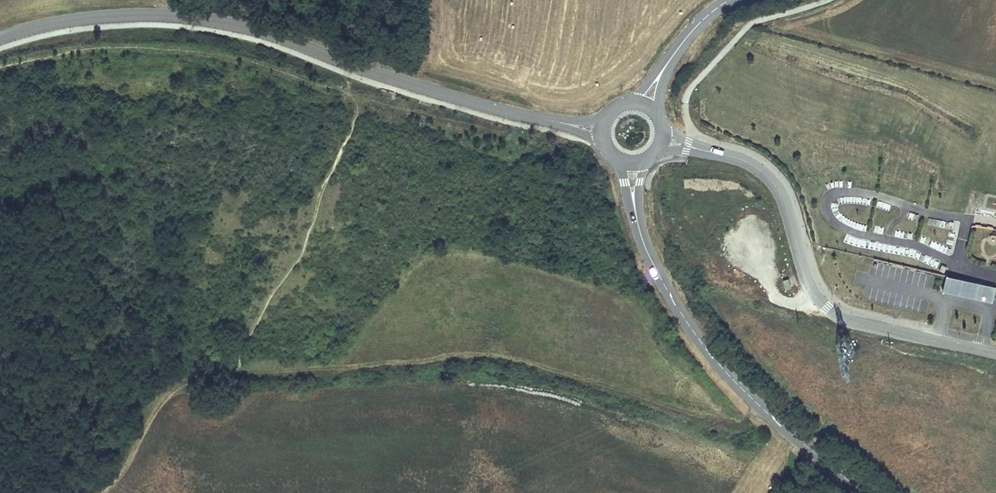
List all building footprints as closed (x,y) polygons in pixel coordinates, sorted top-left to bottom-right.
[(924,286),(931,288),(934,276),(927,275),(924,286)] [(986,301),(992,302),(995,288),(946,277),(942,291),(979,299),(982,287),(988,288),(986,301)] [(982,287),(979,299),(986,301),(988,288),(982,287)]
